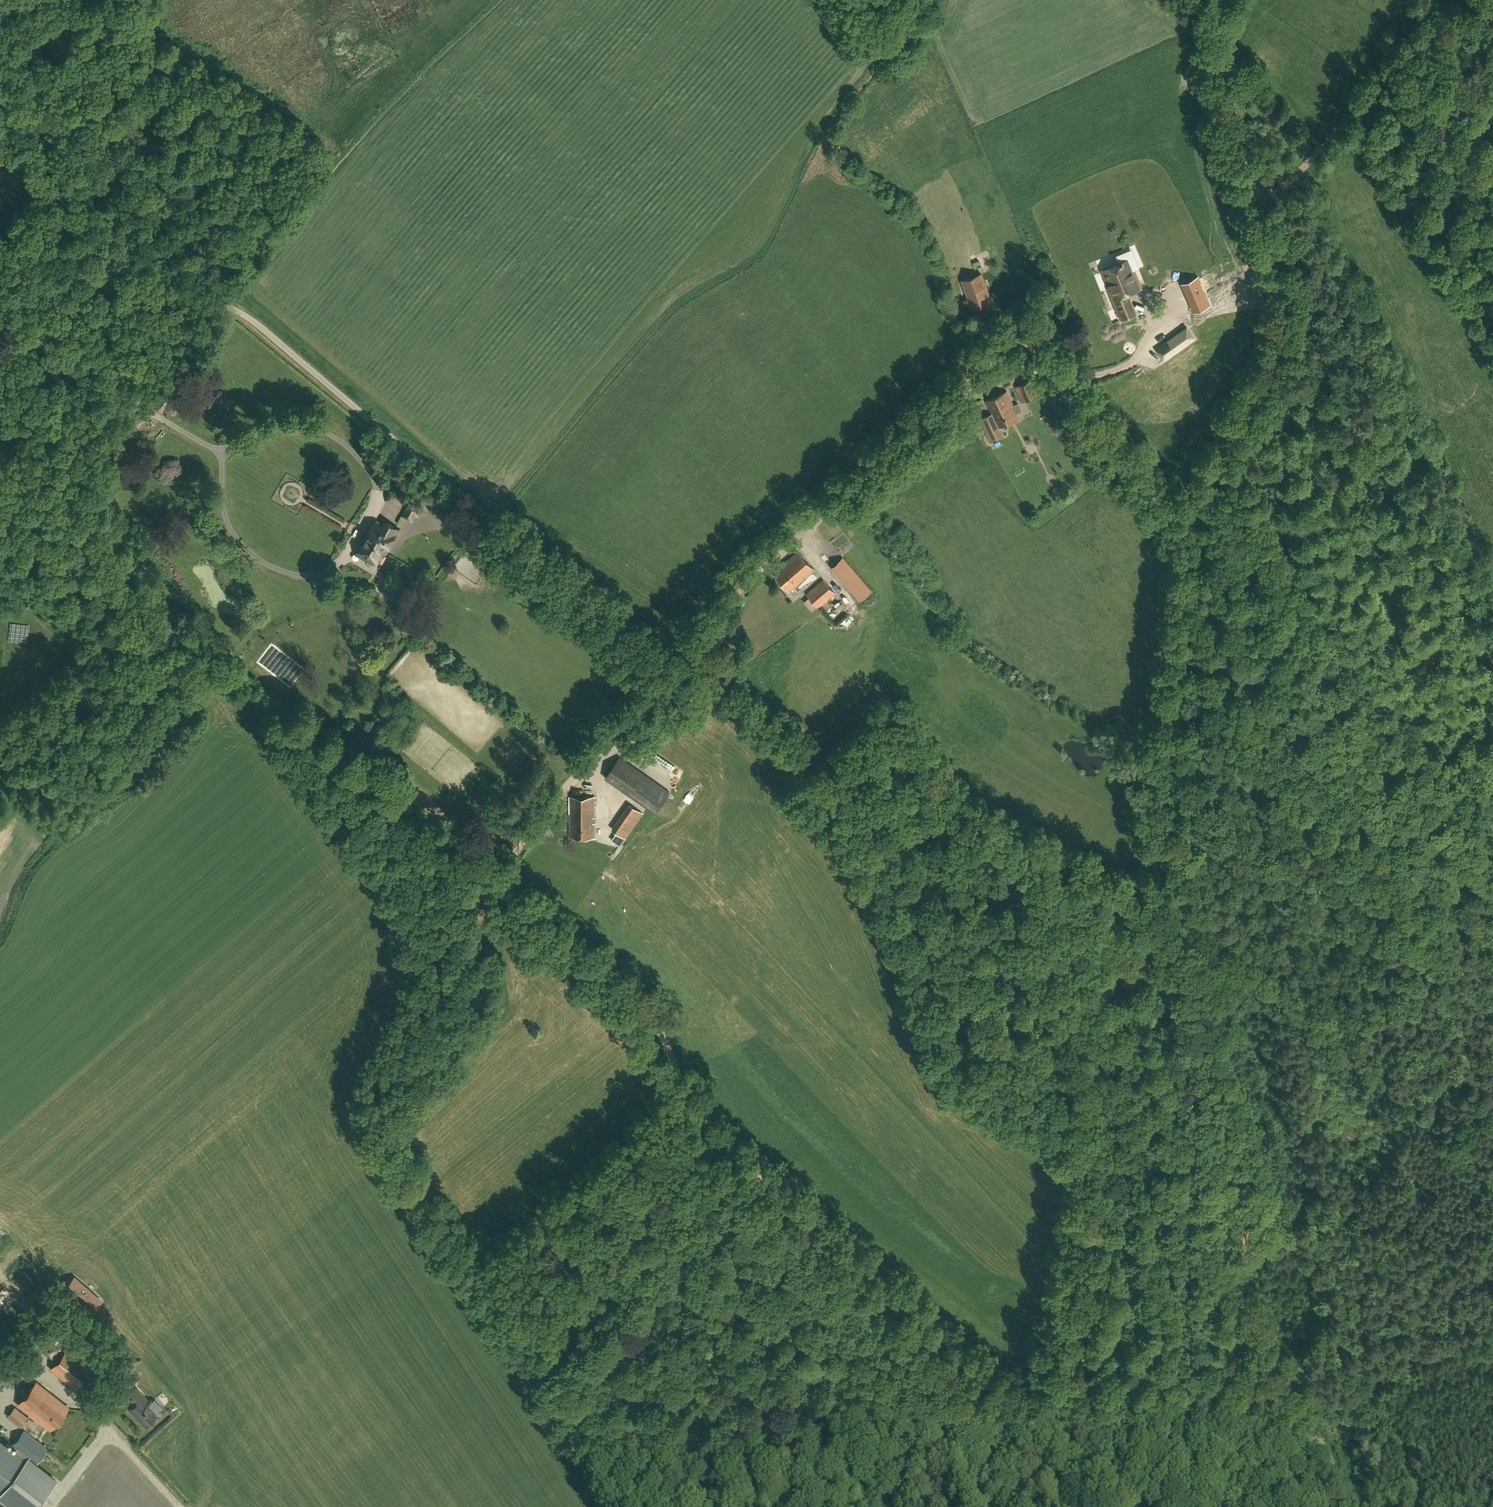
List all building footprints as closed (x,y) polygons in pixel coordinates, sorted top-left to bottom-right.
[(12,156),(2,147),(0,149),(0,165),(2,167),(12,156)] [(1121,319),(1136,313),(1128,294),(1141,289),(1134,270),(1130,272),(1125,261),(1106,269),(1113,286),(1109,288),(1121,319)] [(962,280),(973,308),(991,301),(981,273),(962,280)] [(1200,283),(1198,278),(1188,282),(1195,300),(1205,296),(1205,295),(1209,293),(1204,282),(1200,283)] [(1176,351),(1168,341),(1156,349),(1164,360),(1176,351)] [(1015,387),(1021,402),(1040,394),(1034,379),(1015,387)] [(998,426),(998,427),(1019,417),(1017,412),(1022,410),(1018,402),(1013,405),(1007,390),(985,401),(995,421),(982,427),(988,441),(996,438),(992,428),(993,428),(994,428),(998,426)] [(411,503),(403,515),(413,521),(417,515),(418,516),(422,510),(411,503)] [(385,555),(381,553),(386,545),(389,546),(398,529),(386,522),(384,526),(375,521),(358,553),(376,563),(377,561),(381,563),(385,555)] [(478,540),(468,554),(483,565),(493,551),(478,540)] [(798,550),(773,572),(789,591),(795,586),(798,590),(806,583),(807,584),(817,576),(812,571),(815,569),(798,550)] [(839,573),(849,565),(843,558),(833,566),(839,573)] [(823,579),(807,593),(818,607),(835,593),(823,579)] [(855,592),(861,599),(871,591),(865,584),(855,592)] [(670,791),(621,757),(606,777),(655,812),(670,791)] [(595,837),(595,796),(570,796),(570,837),(595,837)] [(628,801),(613,828),(627,836),(642,809),(628,801)] [(620,845),(625,838),(617,832),(612,840),(620,845)] [(92,1303),(97,1298),(97,1297),(85,1287),(77,1280),(72,1285),(69,1282),(64,1288),(91,1311),(96,1306),(92,1303)] [(65,1318),(56,1325),(64,1334),(72,1327),(65,1318)] [(56,1358),(61,1352),(45,1339),(40,1346),(56,1358)] [(51,1369),(76,1389),(93,1368),(68,1348),(51,1369)] [(123,1372),(135,1373),(136,1360),(124,1359),(123,1372)] [(100,1385),(108,1389),(113,1378),(105,1374),(100,1385)] [(18,1404),(50,1430),(68,1408),(36,1382),(18,1404)] [(147,1400),(136,1388),(127,1396),(134,1404),(129,1409),(145,1427),(148,1424),(150,1425),(155,1420),(154,1419),(157,1416),(144,1402),(147,1400)] [(15,1407),(7,1417),(21,1428),(29,1418),(15,1407)] [(48,1450),(24,1431),(13,1445),(18,1449),(14,1454),(0,1443),(0,1500),(9,1506),(36,1506),(57,1480),(36,1464),(48,1450)] [(65,1461),(58,1470),(63,1474),(70,1465),(65,1461)]
